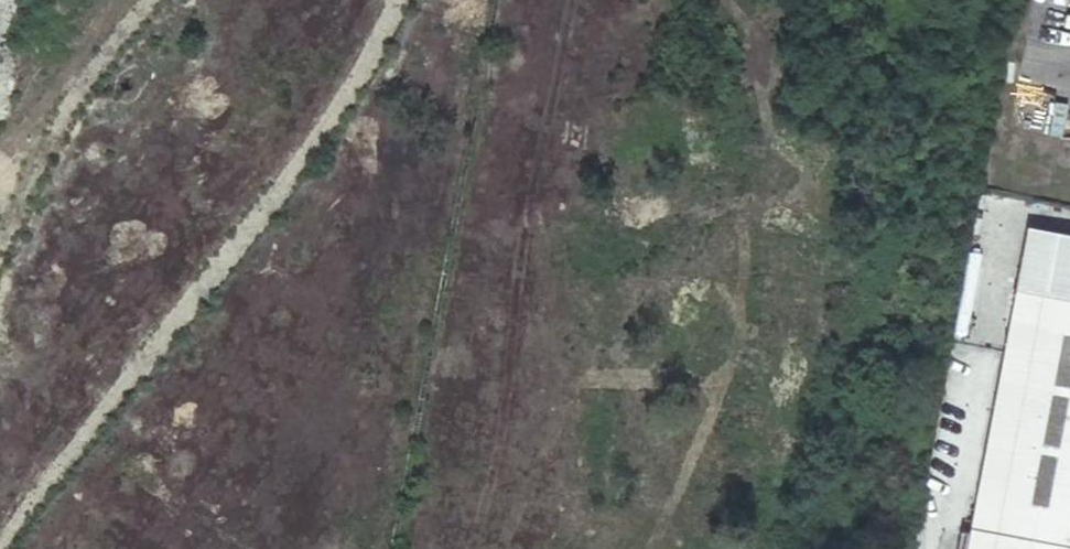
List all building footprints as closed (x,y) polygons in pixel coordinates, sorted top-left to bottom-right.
[(979,548),(1069,548),(1069,322),(1024,313),(979,548)]
